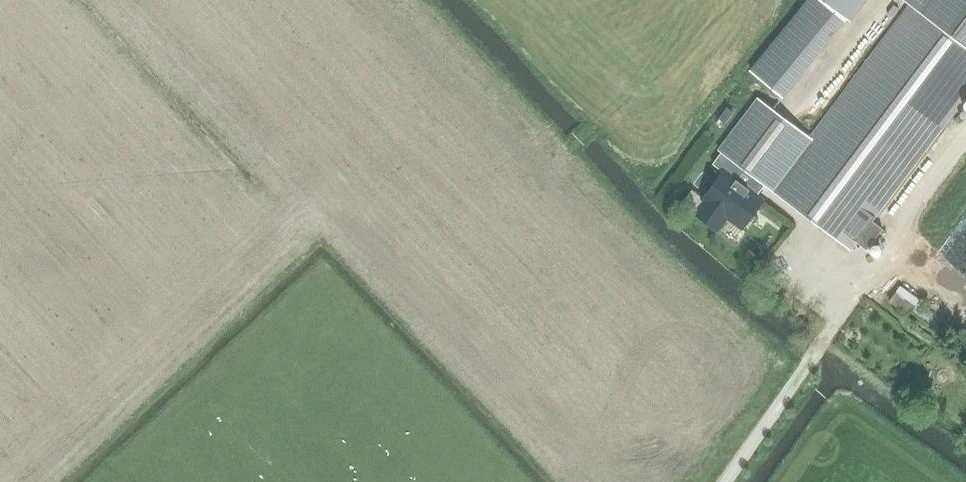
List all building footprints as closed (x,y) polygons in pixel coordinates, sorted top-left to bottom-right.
[(742,227),(763,200),(746,188),(755,176),(851,249),(965,96),(965,0),(905,0),(910,4),(810,137),(758,97),(719,149),(733,160),(724,171),(724,170),(703,198),(704,199),(694,213),(718,230),(727,217),(742,227)] [(822,0),(808,0),(750,70),(782,97),(845,19),(822,0)] [(846,19),(849,21),(866,0),(823,0),(846,19)] [(740,247),(747,236),(730,224),(723,235),(740,247)] [(953,282),(941,296),(965,317),(965,293),(953,282)] [(901,286),(882,310),(935,350),(952,328),(920,304),(922,302),(901,286)]
